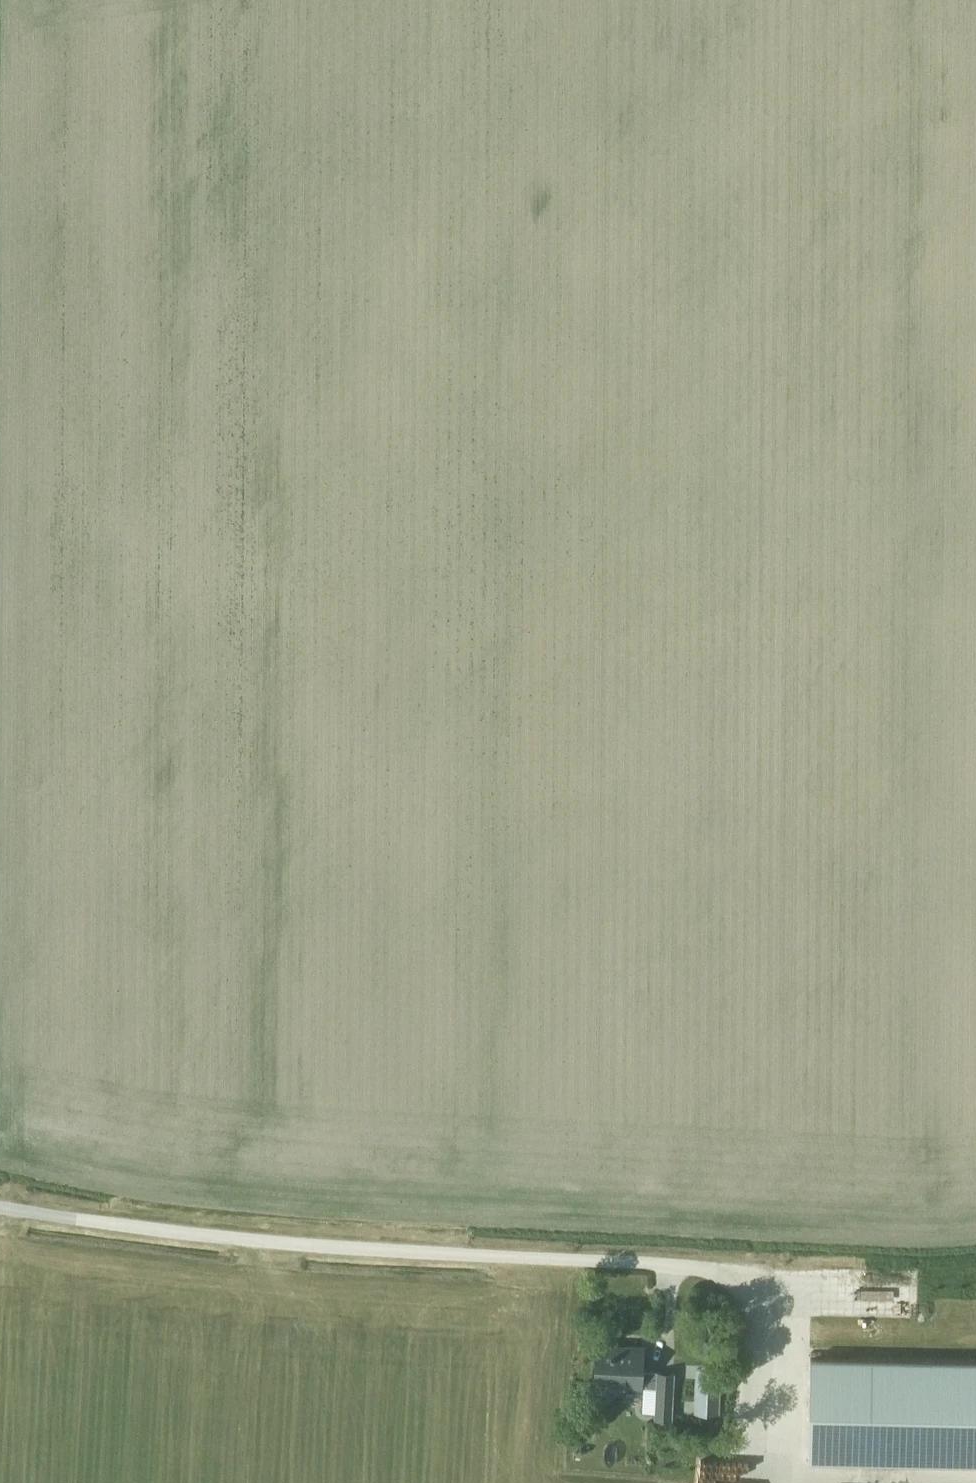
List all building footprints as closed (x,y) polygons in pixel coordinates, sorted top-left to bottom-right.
[(598,1342),(596,1383),(643,1385),(642,1410),(656,1411),(656,1416),(672,1417),(673,1386),(674,1376),(674,1370),(641,1368),(643,1344),(598,1342)] [(810,1356),(808,1457),(975,1461),(975,1360),(810,1356)] [(700,1379),(698,1410),(718,1411),(720,1380),(700,1379)] [(731,1466),(695,1462),(692,1482),(729,1482),(731,1466)]
